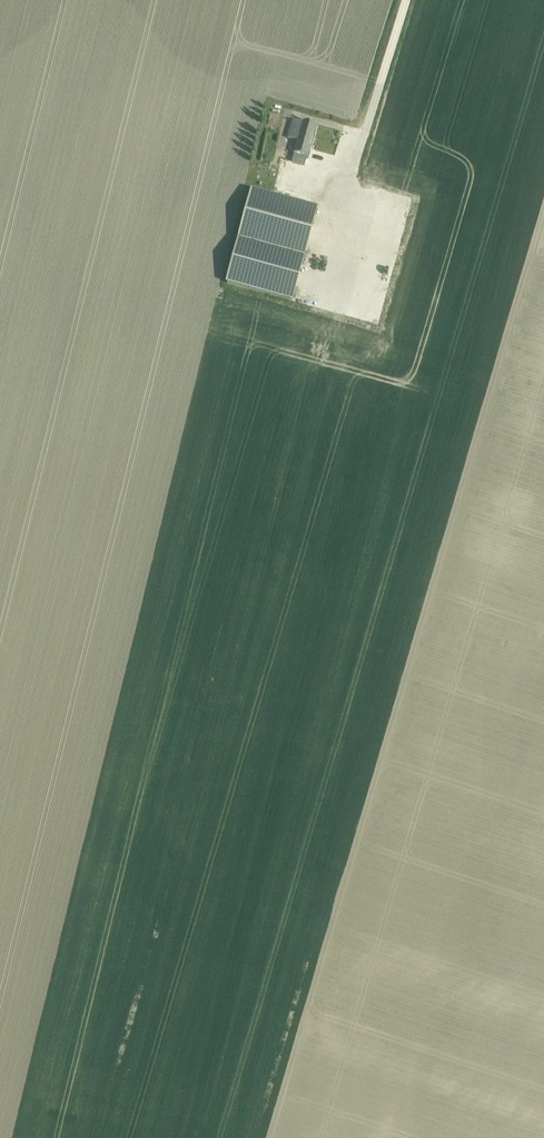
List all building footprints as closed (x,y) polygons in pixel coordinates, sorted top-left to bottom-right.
[(297,141),(291,162),(304,166),(306,158),(316,126),(302,122),(301,122),(300,123),(292,121),(287,139),(297,141)] [(291,301),(303,256),(316,208),(251,190),(226,283),(291,301)] [(388,215),(407,217),(408,209),(389,207),(388,215)]
